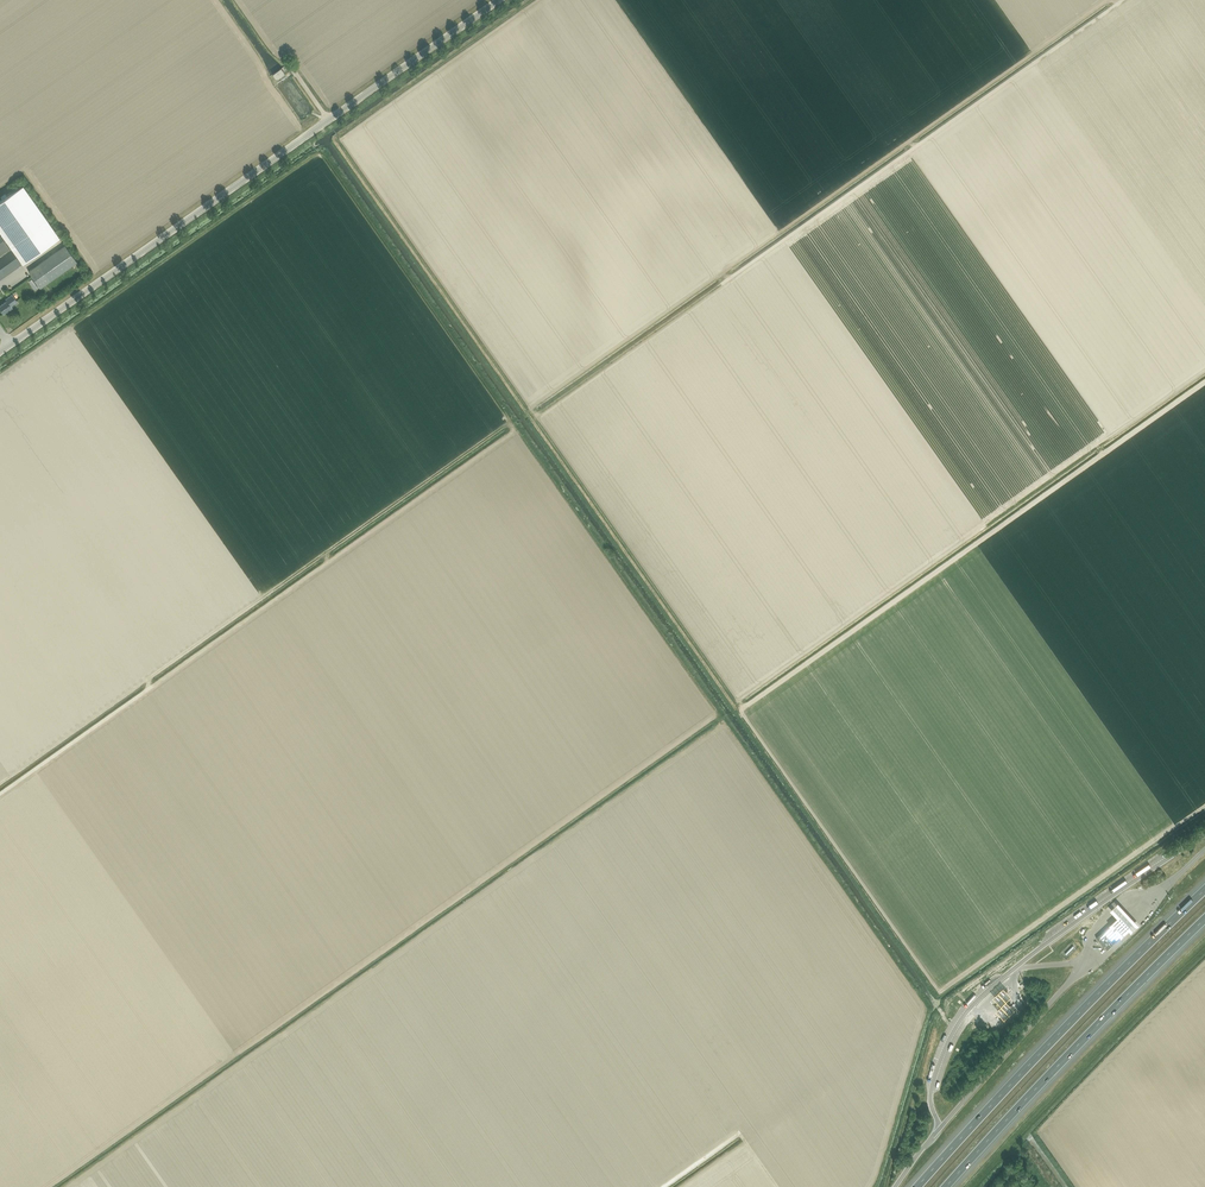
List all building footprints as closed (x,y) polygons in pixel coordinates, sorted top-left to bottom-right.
[(284,73),(283,72),(281,68),(272,75),(275,79),(284,73)] [(21,265),(5,242),(6,241),(11,248),(48,222),(22,185),(7,196),(5,194),(0,197),(2,200),(0,201),(0,232),(2,234),(1,235),(0,235),(0,280),(21,265)] [(65,245),(28,271),(40,288),(77,262),(65,245)] [(12,308),(11,305),(17,301),(12,295),(6,299),(7,301),(0,306),(0,310),(3,314),(12,308)] [(1117,918),(1109,925),(1120,937),(1122,938),(1129,931),(1131,933),(1138,926),(1138,925),(1118,905),(1117,905),(1110,911),(1110,912),(1117,918)] [(1073,918),(1086,909),(1085,906),(1071,915),(1073,918)] [(1120,937),(1109,925),(1096,938),(1107,950),(1120,937)] [(992,998),(1000,1007),(1010,997),(1002,989),(992,998)] [(995,1012),(1003,1021),(1013,1011),(1005,1002),(995,1012)]
